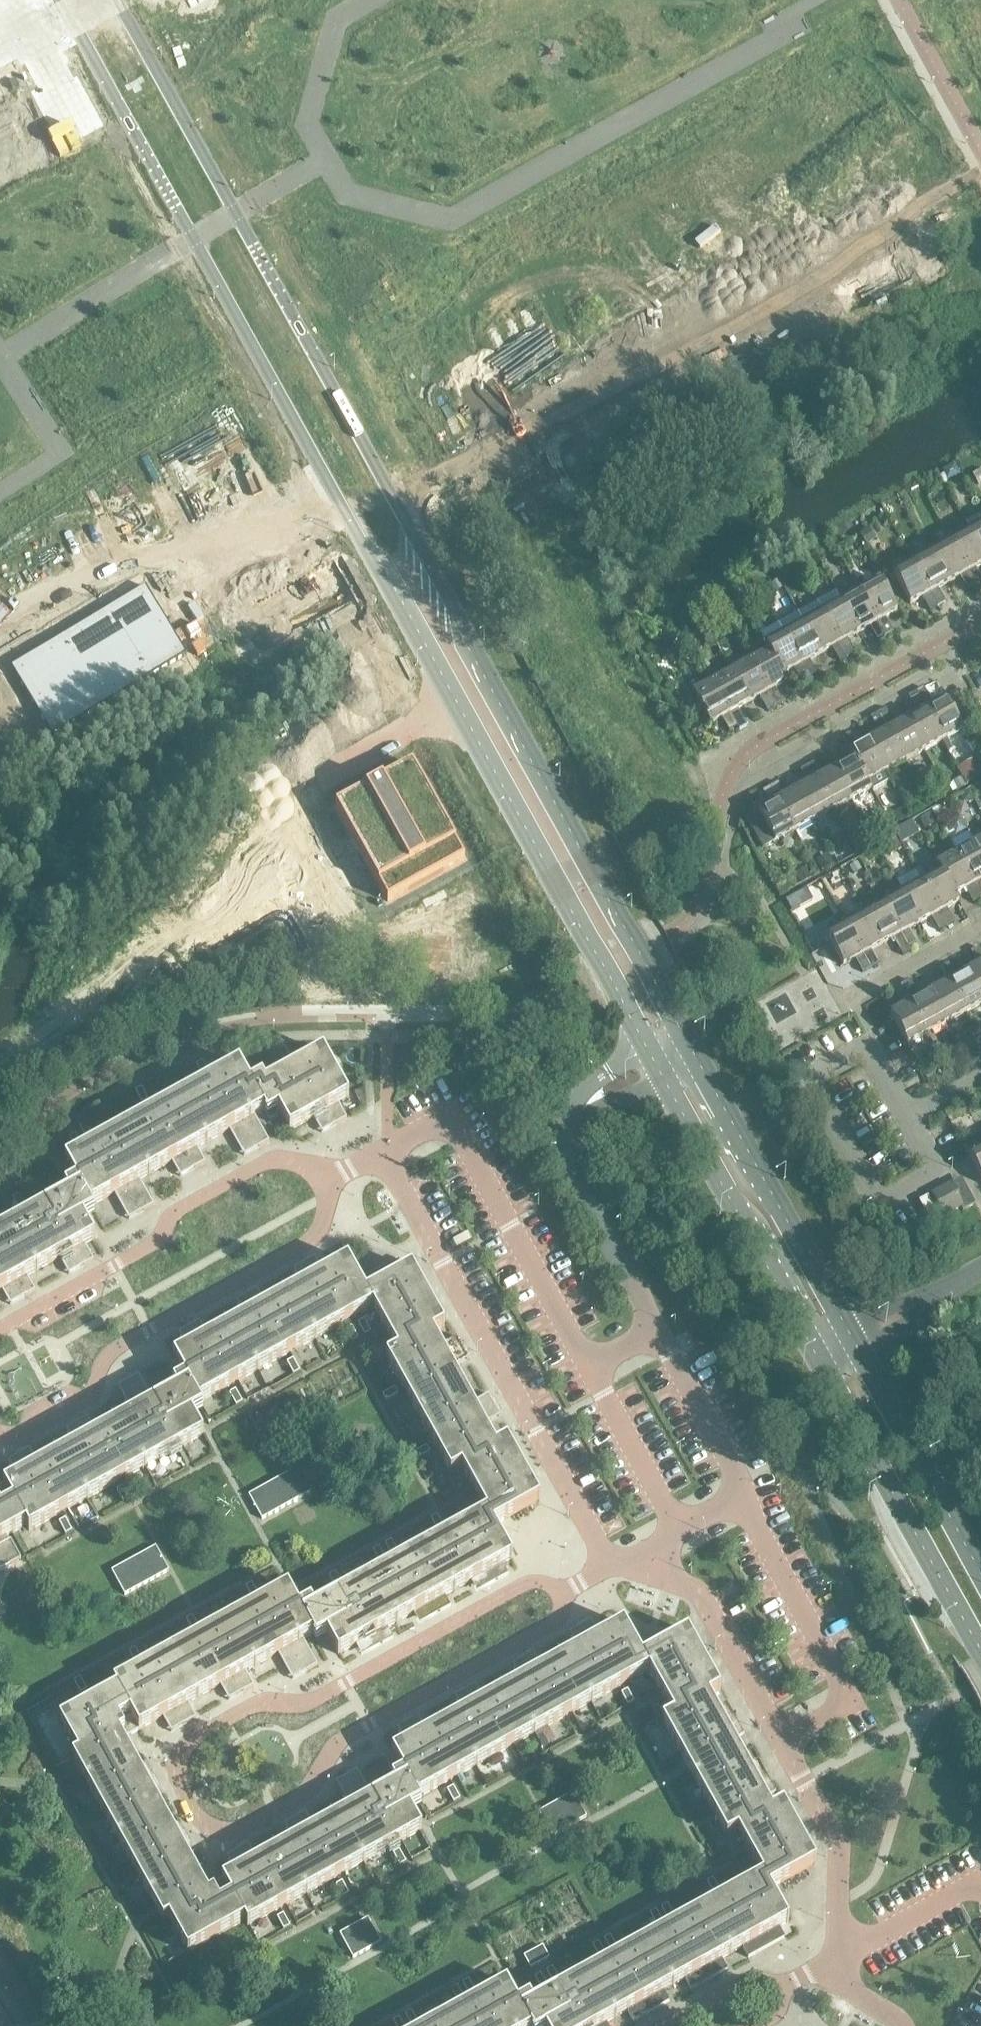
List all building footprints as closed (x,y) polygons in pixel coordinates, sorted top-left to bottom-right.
[(19,89),(13,93),(17,101),(23,98),(19,89)] [(30,159),(0,103),(0,175),(30,159)] [(970,532),(980,552),(980,525),(970,532)] [(970,532),(951,542),(976,586),(980,583),(980,577),(976,568),(980,565),(980,552),(970,532)] [(976,586),(951,542),(932,552),(949,583),(960,577),(968,590),(976,586)] [(949,583),(932,552),(913,563),(937,607),(946,603),(938,589),(949,583)] [(937,607),(913,563),(893,573),(910,604),(922,598),(930,611),(937,607)] [(897,611),(880,581),(860,592),(885,636),(893,632),(885,618),(897,611)] [(148,589),(11,669),(53,736),(186,654),(148,589)] [(885,636),(860,592),(842,602),(859,633),(870,627),(877,640),(885,636)] [(859,633),(842,602),(823,613),(847,657),(855,652),(848,639),(859,633)] [(847,657),(823,613),(804,623),(820,654),(832,647),(839,661),(847,657)] [(820,654),(804,623),(784,634),(809,678),(817,674),(809,660),(820,654)] [(809,678),(784,634),(765,645),(768,652),(769,651),(782,675),(783,674),(794,668),(801,682),(809,678)] [(787,681),(783,674),(782,675),(769,651),(768,652),(750,662),(775,706),(783,702),(775,688),(787,681)] [(775,706),(750,662),(732,672),(749,703),(759,697),(767,710),(775,706)] [(749,703),(732,672),(713,683),(737,727),(745,723),(737,709),(749,703)] [(737,727),(713,683),(693,694),(710,724),(722,718),(729,731),(737,727)] [(963,729),(946,699),(934,705),(926,692),(918,696),(943,740),(963,729)] [(943,740),(918,696),(911,700),(918,714),(907,720),(924,751),(943,740)] [(924,751),(907,720),(896,726),(888,713),(881,717),(905,761),(924,751)] [(905,761),(881,717),(873,721),(880,735),(869,741),(886,772),(905,761)] [(886,772),(869,741),(858,747),(850,734),(842,738),(846,745),(867,782),(868,782),(886,772)] [(867,782),(846,745),(838,749),(846,763),(835,769),(852,800),(872,789),(868,782),(867,782)] [(980,775),(980,766),(976,757),(960,765),(968,782),(980,775)] [(852,800),(835,769),(824,775),(816,762),(808,766),(833,810),(852,800)] [(336,808),(341,818),(346,827),(352,837),(364,858),(368,865),(372,874),(379,886),(383,894),(388,902),(465,859),(413,765),(336,808)] [(833,810),(808,766),(801,770),(808,784),(797,790),(814,821),(833,810)] [(814,821),(797,790),(786,796),(778,783),(771,787),(795,831),(814,821)] [(795,831),(771,787),(763,791),(770,805),(746,818),(763,849),(795,831)] [(975,844),(969,833),(951,843),(957,854),(980,898),(980,854),(975,844)] [(980,898),(957,854),(936,865),(940,872),(941,872),(954,895),(955,894),(965,889),(973,903),(980,898)] [(959,902),(955,894),(954,895),(941,872),(940,872),(922,882),(947,926),(955,922),(947,908),(959,902)] [(947,926),(922,882),(903,893),(920,923),(932,917),(939,931),(947,926)] [(909,947),(884,903),(878,893),(859,903),(865,914),(882,944),(893,938),(901,952),(909,947)] [(920,923),(903,893),(884,903),(909,947),(916,943),(909,929),(920,923)] [(882,944),(865,914),(846,924),(871,968),(879,964),(871,950),(882,944)] [(871,968),(846,924),(826,935),(843,966),(855,959),(863,973),(871,968)] [(941,934),(949,930),(947,926),(939,931),(941,934)] [(903,955),(911,951),(909,947),(901,952),(903,955)] [(979,947),(971,952),(979,965),(968,971),(980,994),(980,951),(979,947)] [(968,971),(956,978),(948,964),(941,968),(966,1013),(980,1004),(980,994),(968,971)] [(966,1013),(941,968),(933,973),(940,987),(929,993),(946,1023),(966,1013)] [(946,1023),(929,993),(918,999),(911,985),(903,989),(927,1034),(946,1023)] [(927,1034),(903,989),(895,994),(903,1007),(891,1014),(908,1045),(927,1034)] [(278,1051),(285,1063),(291,1059),(285,1047),(278,1051)] [(418,1060),(412,1049),(399,1056),(405,1068),(418,1060)] [(349,1098),(339,1081),(324,1052),(266,1084),(262,1078),(251,1084),(250,1085),(265,1110),(264,1111),(270,1121),(281,1115),(290,1131),(314,1118),(322,1132),(347,1118),(339,1104),(349,1098)] [(202,1061),(196,1065),(203,1077),(209,1073),(202,1061)] [(265,1110),(250,1085),(251,1084),(248,1080),(242,1068),(240,1064),(181,1096),(206,1143),(230,1130),(244,1155),(269,1141),(255,1116),(264,1111),(265,1110)] [(248,1080),(255,1076),(248,1064),(242,1068),(248,1080)] [(142,1088),(135,1091),(142,1103),(148,1100),(142,1088)] [(206,1143),(181,1096),(123,1128),(149,1174),(172,1161),(180,1176),(206,1162),(198,1147),(206,1143)] [(86,1139),(93,1136),(86,1124),(80,1127),(86,1139)] [(92,1206),(115,1193),(129,1219),(154,1205),(140,1179),(149,1174),(123,1128),(65,1160),(76,1181),(71,1183),(64,1187),(68,1193),(12,1224),(37,1270),(60,1258),(69,1274),(94,1260),(85,1244),(95,1238),(84,1218),(89,1215),(95,1212),(92,1206)] [(83,1146),(76,1134),(70,1137),(76,1149),(83,1146)] [(963,1144),(980,1178),(980,1134),(963,1144)] [(976,1204),(964,1182),(962,1178),(931,1194),(944,1217),(962,1208),(964,1211),(976,1204)] [(20,1211),(26,1207),(19,1195),(13,1198),(20,1211)] [(12,1224),(0,1231),(0,1291),(2,1290),(11,1304),(36,1290),(28,1276),(37,1270),(12,1224)] [(445,1327),(420,1283),(412,1268),(366,1293),(348,1260),(324,1273),(315,1257),(293,1269),(303,1285),(290,1292),(316,1338),(373,1307),(397,1351),(398,1352),(433,1333),(433,1334),(445,1327)] [(316,1338),(290,1292),(267,1305),(257,1288),(236,1300),(245,1317),(232,1325),(257,1371),(316,1338)] [(200,1402),(233,1384),(257,1371),(232,1325),(209,1337),(200,1320),(178,1332),(188,1349),(174,1357),(185,1377),(179,1380),(173,1383),(176,1389),(154,1402),(139,1374),(118,1386),(133,1413),(121,1420),(146,1466),(204,1435),(192,1414),(197,1411),(204,1408),(200,1402)] [(371,1332),(364,1320),(358,1324),(365,1336),(371,1332)] [(352,1342),(358,1339),(352,1327),(345,1330),(352,1342)] [(465,1390),(452,1367),(469,1358),(457,1336),(440,1346),(433,1334),(433,1333),(398,1352),(397,1351),(386,1357),(418,1416),(465,1390)] [(300,1371),(293,1359),(287,1363),(294,1375),(300,1371)] [(395,1388),(383,1395),(386,1401),(398,1395),(395,1388)] [(236,1390),(229,1394),(236,1406),(243,1402),(236,1390)] [(496,1447),(484,1425),(501,1415),(489,1394),(472,1403),(465,1390),(418,1416),(451,1474),(462,1468),(461,1467),(497,1448),(496,1447)] [(146,1466),(121,1420),(97,1433),(87,1417),(66,1429),(75,1445),(63,1452),(88,1498),(146,1466)] [(495,1525),(540,1500),(507,1441),(496,1447),(497,1448),(461,1467),(462,1468),(481,1502),(486,1512),(428,1544),(454,1590),(477,1578),(485,1592),(511,1578),(503,1564),(513,1558),(495,1525)] [(430,1453),(427,1446),(415,1453),(418,1459),(430,1453)] [(88,1498),(63,1452),(39,1465),(30,1449),(8,1460),(18,1477),(4,1485),(13,1501),(26,1526),(29,1531),(88,1498)] [(299,1467),(249,1495),(262,1519),(313,1491),(299,1467)] [(13,1501),(4,1485),(0,1487),(0,1570),(0,1571),(22,1559),(11,1540),(9,1541),(7,1536),(26,1526),(13,1501)] [(117,1490),(124,1502),(130,1499),(123,1487),(117,1490)] [(431,1519),(437,1531),(444,1527),(437,1515),(431,1519)] [(66,1534),(72,1531),(66,1519),(59,1522),(66,1534)] [(392,1541),(385,1544),(392,1556),(398,1553),(392,1541)] [(454,1590),(428,1544),(371,1576),(397,1622),(420,1609),(428,1624),(453,1610),(445,1595),(454,1590)] [(112,1572),(125,1595),(169,1571),(156,1547),(112,1572)] [(379,1547),(373,1551),(380,1563),(386,1560),(379,1547)] [(342,1585),(335,1572),(329,1576),(336,1588),(342,1585)] [(396,1643),(388,1627),(397,1622),(371,1576),(314,1607),(311,1601),(299,1607),(288,1587),(230,1619),(256,1665),(278,1653),(292,1679),(318,1665),(304,1639),(312,1634),(316,1640),(327,1634),(338,1654),(362,1641),(371,1657),(396,1643)] [(252,1599),(259,1596),(252,1584),(246,1587),(252,1599)] [(193,1632),(199,1629),(193,1617),(186,1620),(193,1632)] [(256,1665),(230,1619),(172,1652),(197,1698),(221,1685),(229,1700),(254,1686),(246,1671),(256,1665)] [(720,1691),(688,1632),(642,1657),(624,1624),(600,1637),(591,1620),(569,1632),(579,1649),(566,1656),(592,1702),(649,1670),(660,1691),(673,1715),(674,1716),(709,1696),(709,1697),(720,1691)] [(129,1652),(136,1664),(142,1661),(135,1648),(129,1652)] [(197,1698),(172,1652),(114,1684),(117,1689),(139,1730),(163,1717),(171,1731),(197,1717),(189,1703),(197,1698)] [(592,1702),(566,1656),(543,1669),(533,1652),(512,1664),(521,1681),(509,1687),(534,1734),(592,1702)] [(86,1687),(80,1678),(74,1682),(79,1691),(81,1694),(87,1690),(86,1687)] [(534,1734),(509,1687),(485,1701),(476,1684),(454,1696),(464,1712),(451,1719),(477,1765),(534,1734)] [(140,1769),(133,1758),(123,1739),(139,1730),(117,1689),(60,1720),(78,1754),(72,1757),(118,1839),(164,1813),(152,1791),(158,1788),(146,1766),(140,1769)] [(628,1706),(634,1702),(628,1690),(621,1693),(628,1706)] [(777,1779),(765,1757),(748,1767),(741,1755),(728,1731),(745,1721),(733,1700),(716,1709),(709,1697),(709,1696),(674,1716),(673,1715),(662,1721),(727,1838),(738,1831),(737,1830),(772,1811),(772,1810),(760,1788),(777,1779)] [(419,1797),(452,1779),(477,1765),(451,1719),(428,1732),(418,1715),(397,1727),(406,1744),(392,1752),(403,1772),(391,1779),(395,1785),(373,1797),(357,1769),(336,1781),(351,1809),(339,1815),(364,1862),(422,1830),(411,1809),(422,1803),(419,1797)] [(454,1787),(447,1790),(454,1802),(460,1799),(454,1787)] [(573,1793),(539,1812),(552,1836),(587,1817),(573,1793)] [(771,1889),(816,1863),(783,1804),(772,1810),(772,1811),(737,1830),(738,1831),(762,1876),(707,1906),(733,1952),(754,1941),(762,1956),(787,1942),(779,1927),(789,1921),(771,1889)] [(364,1862),(339,1815),(315,1829),(306,1812),(284,1824),(294,1840),(281,1847),(307,1893),(364,1862)] [(202,1882),(197,1873),(183,1849),(189,1845),(178,1824),(172,1827),(164,1813),(118,1839),(156,1909),(164,1922),(169,1919),(188,1952),(245,1921),(222,1880),(206,1889),(202,1882)] [(307,1893),(281,1847),(258,1860),(248,1844),(227,1856),(236,1872),(222,1880),(245,1921),(248,1926),(307,1893)] [(393,1854),(400,1866),(406,1862),(399,1850),(393,1854)] [(720,1890),(713,1879),(707,1882),(713,1894),(720,1890)] [(336,1885),(343,1897),(349,1894),(342,1882),(336,1885)] [(674,1916),(667,1904),(661,1908),(667,1919),(674,1916)] [(733,1952),(707,1906),(647,1939),(673,1985),(696,1973),(704,1988),(730,1973),(721,1959),(733,1952)] [(650,1914),(656,1925),(662,1922),(656,1910),(650,1914)] [(277,1918),(284,1930),(290,1926),(284,1914),(277,1918)] [(353,1958),(382,1942),(368,1918),(340,1934),(353,1958)] [(610,1936),(604,1939),(610,1951),(617,1947),(610,1936)] [(673,1985),(647,1939),(592,1970),(617,2016),(638,2005),(646,2019),(672,2005),(664,1991),(673,1985)] [(598,1942),(592,1946),(599,1957),(605,1954),(598,1942)] [(543,1946),(537,1949),(543,1962),(549,1958),(549,1957),(543,1946)] [(543,1962),(537,1949),(530,1953),(537,1965),(543,1962)] [(537,1965),(530,1953),(524,1956),(530,1967),(530,1969),(537,1965)] [(546,1971),(552,1983),(559,1979),(553,1968),(546,1971)] [(617,2016),(592,1970),(533,2003),(530,1996),(518,2003),(507,1983),(449,2015),(455,2025),(608,2025),(606,2022),(617,2016)] [(547,1985),(541,1974),(535,1978),(541,1989),(547,1985)] [(463,1983),(469,1995),(476,1992),(469,1980),(463,1983)] [(451,1989),(458,2002),(464,1998),(457,1986),(451,1989)] [(405,2015),(411,2025),(413,2025),(418,2023),(411,2011),(405,2015)] [(449,2015),(428,2025),(455,2025),(449,2015)] [(399,2018),(393,2021),(396,2025),(404,2025),(399,2018)]
